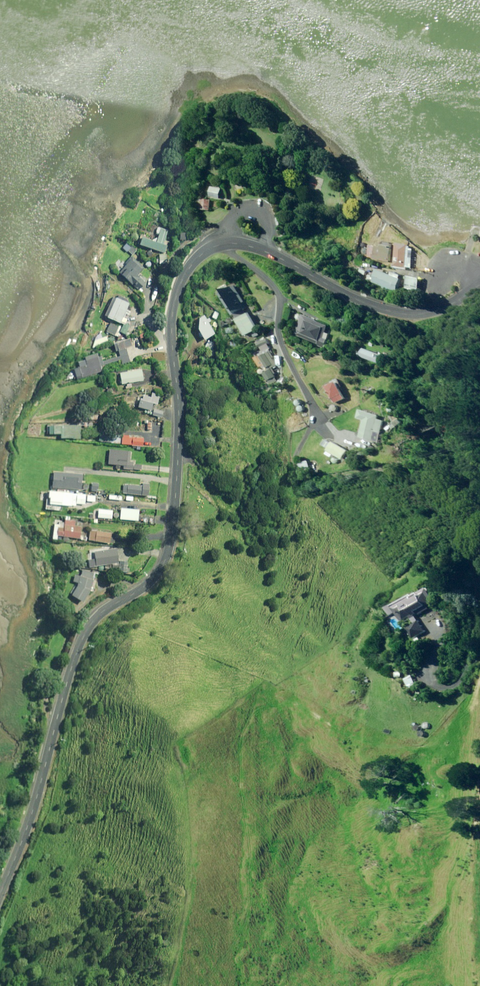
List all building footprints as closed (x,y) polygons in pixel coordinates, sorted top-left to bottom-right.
[(224,188),(214,187),(213,197),(222,198),(224,188)] [(213,201),(204,199),(201,209),(211,211),(213,201)] [(169,231),(158,227),(156,233),(160,234),(157,243),(142,238),(139,245),(165,254),(169,242),(165,241),(169,231)] [(391,249),(368,243),(364,256),(388,262),(391,249)] [(412,247),(399,243),(392,266),(406,270),(412,247)] [(136,251),(126,244),(123,249),(133,256),(136,251)] [(143,270),(131,260),(127,265),(123,261),(116,270),(139,290),(146,283),(138,276),(143,270)] [(395,293),(400,281),(378,272),(373,283),(395,293)] [(407,276),(405,288),(416,290),(419,279),(407,276)] [(247,302),(239,286),(223,294),(235,316),(247,309),(244,304),(247,302)] [(126,323),(127,319),(124,318),(126,313),(130,315),(131,312),(127,310),(129,304),(116,298),(107,318),(125,325),(126,323)] [(248,336),(253,333),(255,338),(261,335),(259,330),(261,329),(253,313),(240,320),(248,336)] [(328,327),(304,315),(295,334),(322,348),(328,336),(325,334),(328,327)] [(214,334),(204,316),(199,319),(198,329),(204,340),(214,334)] [(126,323),(125,325),(122,333),(127,335),(131,325),(126,323)] [(122,328),(110,324),(107,333),(119,337),(122,328)] [(109,344),(108,337),(95,341),(93,348),(109,344)] [(132,346),(130,339),(116,344),(122,362),(130,360),(126,349),(132,346)] [(268,339),(259,343),(262,350),(271,346),(268,339)] [(308,349),(296,343),(294,348),(305,354),(308,349)] [(382,356),(363,349),(359,357),(379,365),(382,356)] [(278,366),(272,353),(262,357),(269,373),(266,374),(271,386),(280,381),(274,368),(278,366)] [(98,359),(96,354),(84,358),(85,360),(77,363),(79,368),(73,370),(76,380),(102,372),(100,367),(103,366),(101,358),(98,359)] [(127,384),(131,383),(142,381),(141,370),(119,373),(121,385),(127,384)] [(345,399),(338,383),(327,387),(335,404),(345,399)] [(157,405),(159,397),(151,395),(150,397),(141,395),(138,408),(151,411),(152,403),(157,405)] [(378,416),(360,410),(358,418),(364,420),(358,437),(375,443),(382,421),(377,420),(378,416)] [(80,439),(80,427),(62,426),(62,427),(47,426),(47,434),(61,435),(60,438),(80,439)] [(123,437),(99,435),(99,442),(123,444),(123,437)] [(143,446),(143,438),(129,438),(128,446),(143,446)] [(321,445),(328,449),(327,452),(340,459),(345,451),(332,443),(325,439),(321,445)] [(130,452),(109,451),(108,465),(124,466),(123,469),(141,471),(141,466),(136,465),(136,461),(130,460),(130,452)] [(311,471),(309,462),(300,464),(303,473),(311,471)] [(82,475),(53,473),(52,488),(80,490),(82,475)] [(149,485),(142,484),(142,487),(124,485),(123,494),(148,496),(149,485)] [(49,499),(49,500),(46,500),(45,509),(60,511),(60,506),(75,507),(75,504),(84,505),(85,495),(48,491),(48,499),(49,499)] [(130,510),(119,510),(119,522),(130,522),(130,510)] [(65,521),(64,526),(54,525),(52,540),(57,540),(58,537),(79,539),(81,528),(74,527),(74,522),(65,521)] [(116,534),(90,531),(89,541),(115,544),(116,534)] [(118,564),(116,549),(87,554),(89,568),(118,564)] [(95,572),(83,570),(80,577),(75,575),(72,581),(78,584),(72,597),(84,602),(93,583),(95,572)] [(434,597),(429,589),(414,597),(413,595),(391,608),(395,616),(400,614),(404,621),(416,614),(418,617),(431,610),(430,607),(435,604),(432,598),(434,597)] [(426,633),(420,622),(408,628),(415,639),(426,633)] [(418,686),(414,676),(407,679),(412,689),(418,686)]
